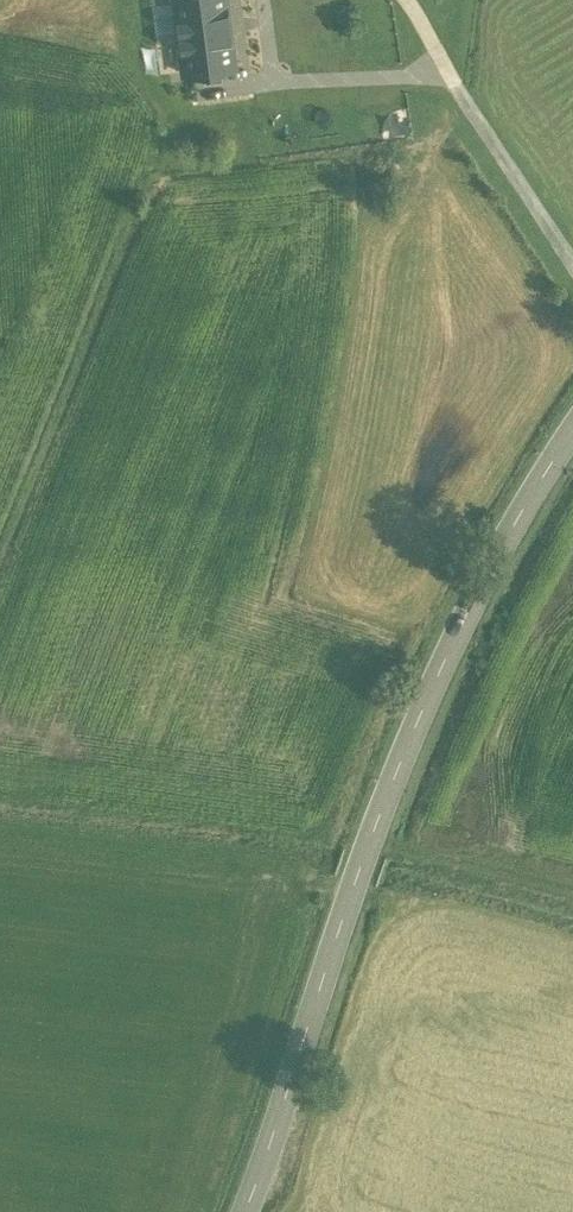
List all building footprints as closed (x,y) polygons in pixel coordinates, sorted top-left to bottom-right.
[(205,25),(276,16),(278,34),(252,37),(256,74),(356,62),(349,0),(202,0),(205,25)]
